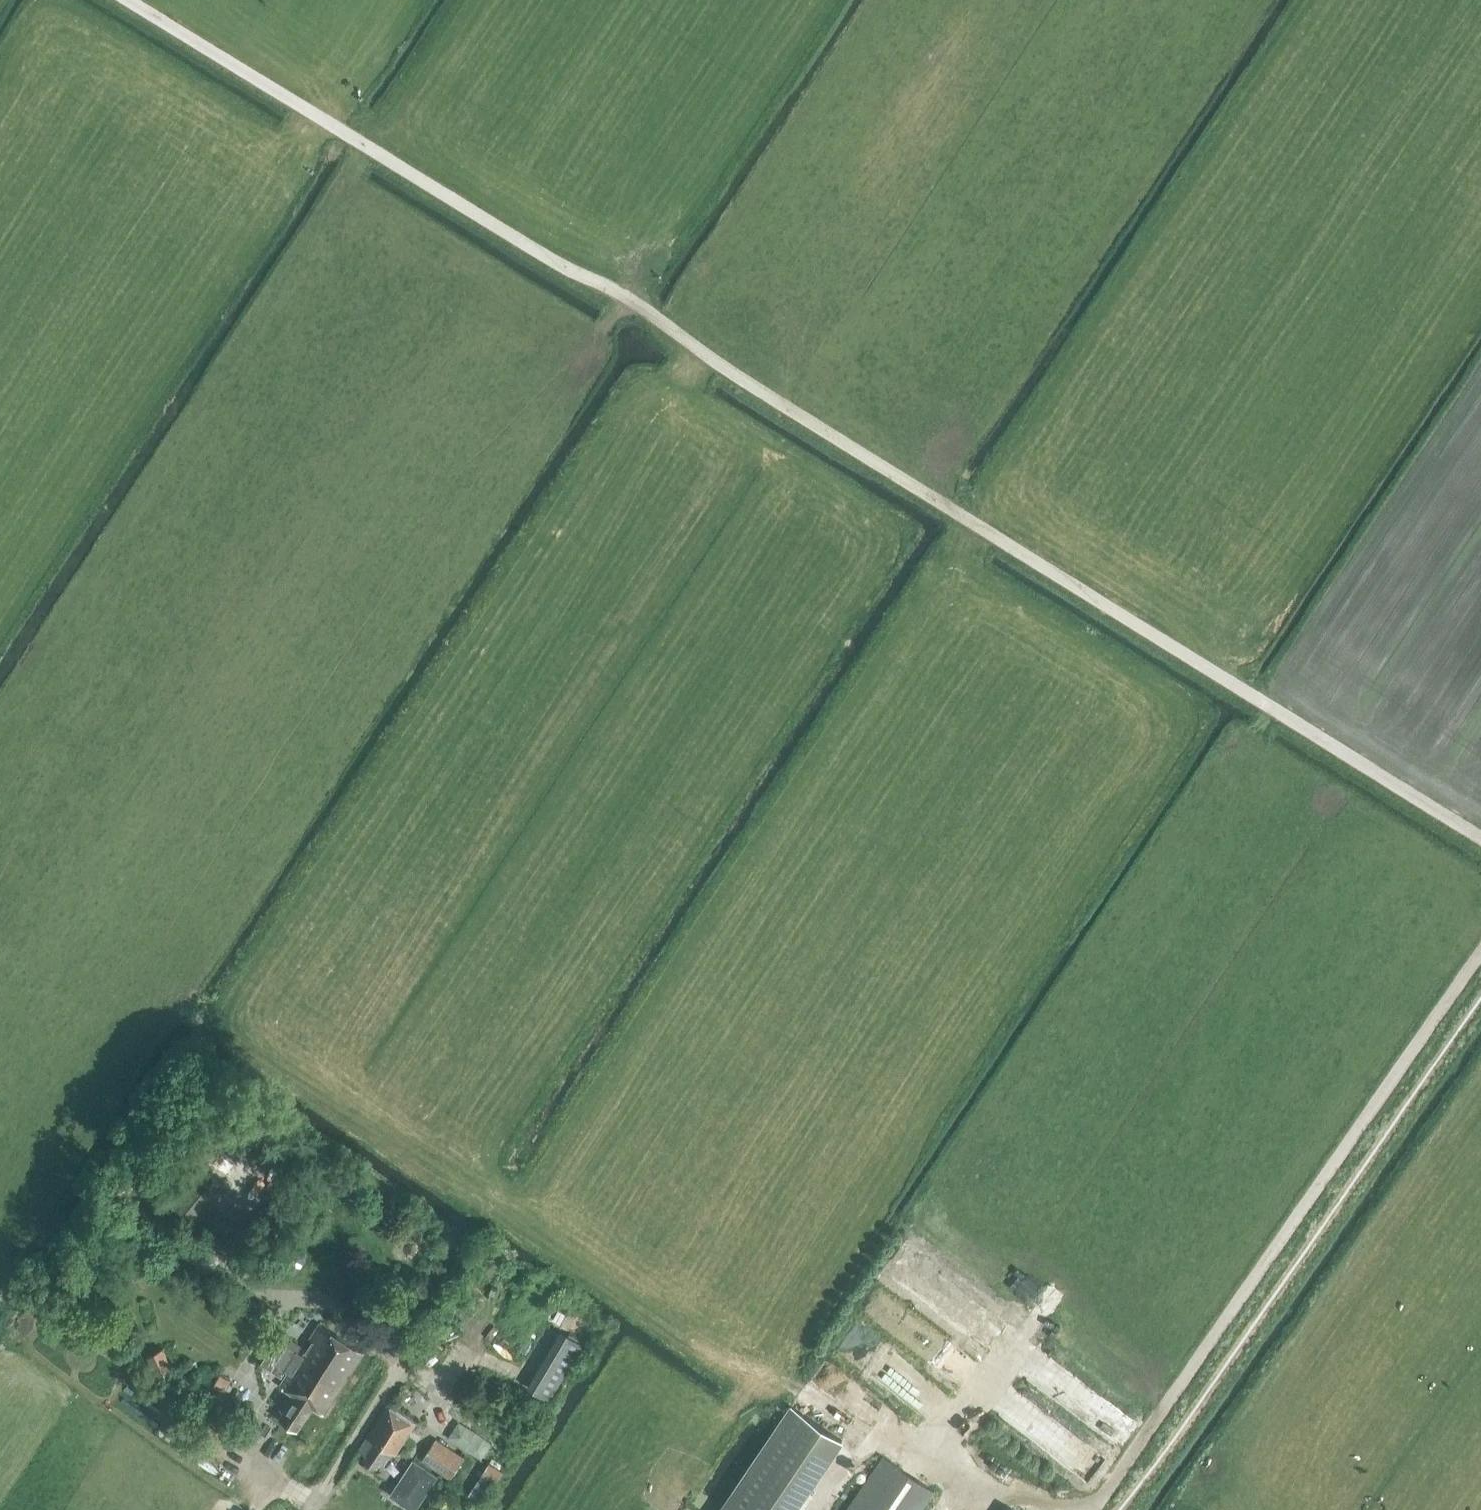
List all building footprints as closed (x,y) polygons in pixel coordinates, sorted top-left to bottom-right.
[(226,1186),(201,1166),(170,1204),(195,1225),(226,1186)] [(279,1386),(289,1392),(277,1410),(281,1412),(276,1419),(293,1430),(309,1405),(323,1414),(363,1352),(319,1324),(279,1386)] [(560,1400),(587,1339),(564,1328),(537,1389),(560,1400)] [(261,1363),(281,1376),(297,1352),(276,1338),(261,1363)] [(157,1378),(173,1371),(163,1348),(147,1355),(157,1378)] [(395,1455),(417,1423),(388,1405),(359,1450),(366,1454),(363,1459),(376,1467),(379,1463),(383,1466),(392,1453),(395,1455)] [(720,1509),(797,1509),(844,1442),(790,1405),(720,1509)] [(460,1421),(452,1440),(486,1454),(494,1435),(460,1421)] [(451,1479),(464,1457),(436,1439),(422,1461),(451,1479)] [(884,1457),(847,1509),(922,1509),(935,1492),(884,1457)] [(414,1460),(391,1495),(413,1509),(436,1475),(414,1460)] [(482,1502),(503,1471),(490,1462),(469,1493),(482,1502)]
